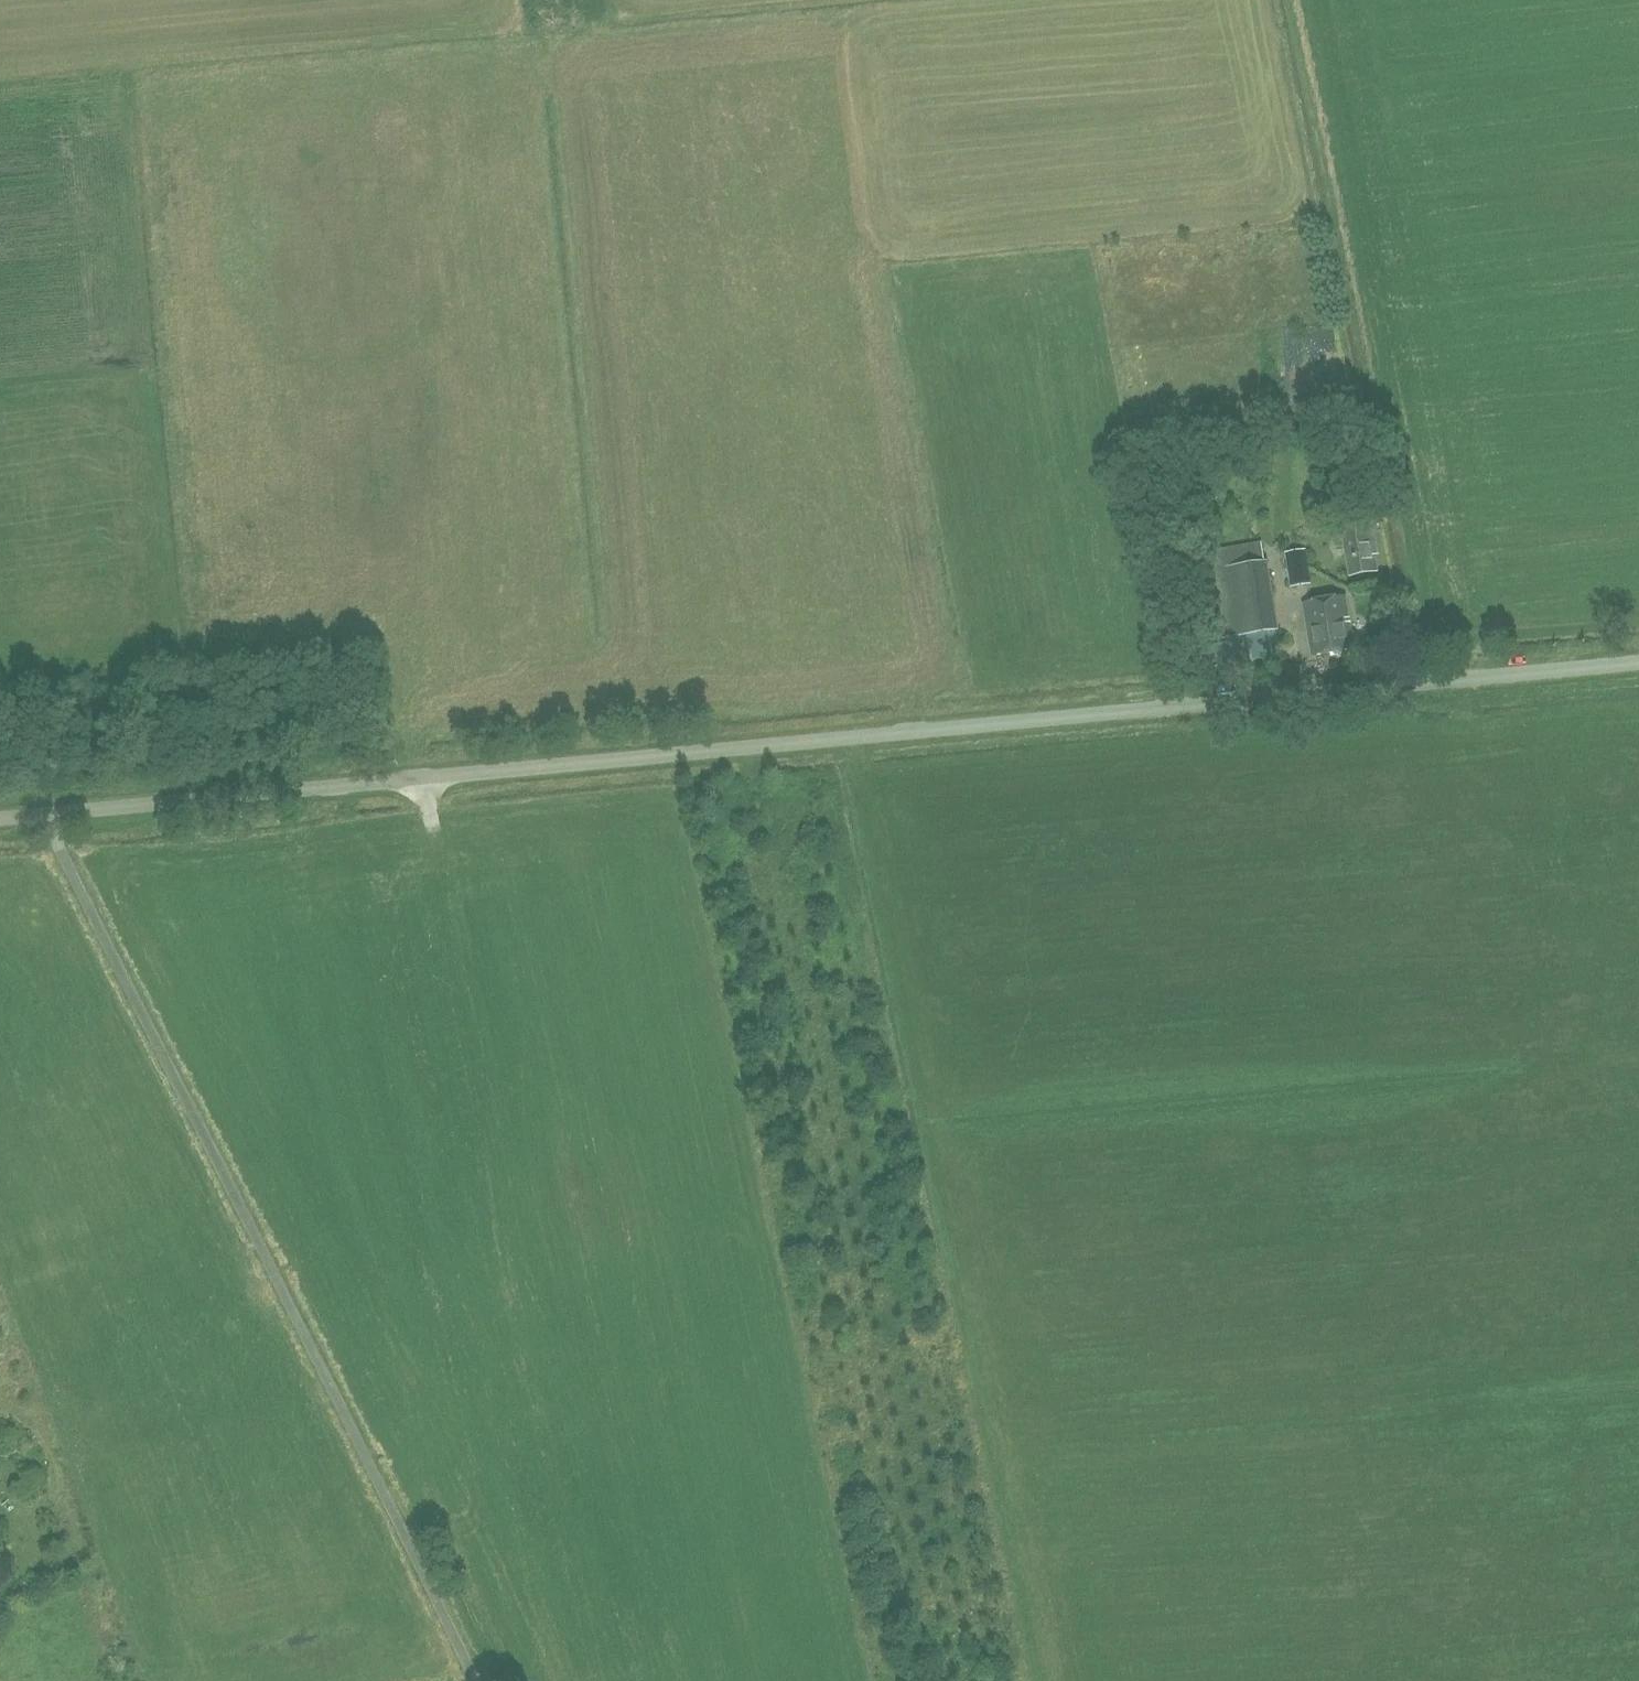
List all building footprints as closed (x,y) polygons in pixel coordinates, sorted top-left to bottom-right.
[(1374,521),(1341,527),(1350,575),(1377,571),(1374,554),(1379,553),(1374,521)] [(1279,654),(1262,544),(1213,551),(1227,643),(1221,644),(1219,635),(1199,638),(1200,647),(1179,651),(1182,669),(1279,654)] [(1289,586),(1309,582),(1305,550),(1286,552),(1289,586)] [(1312,655),(1353,648),(1344,596),(1303,603),(1312,655)]
